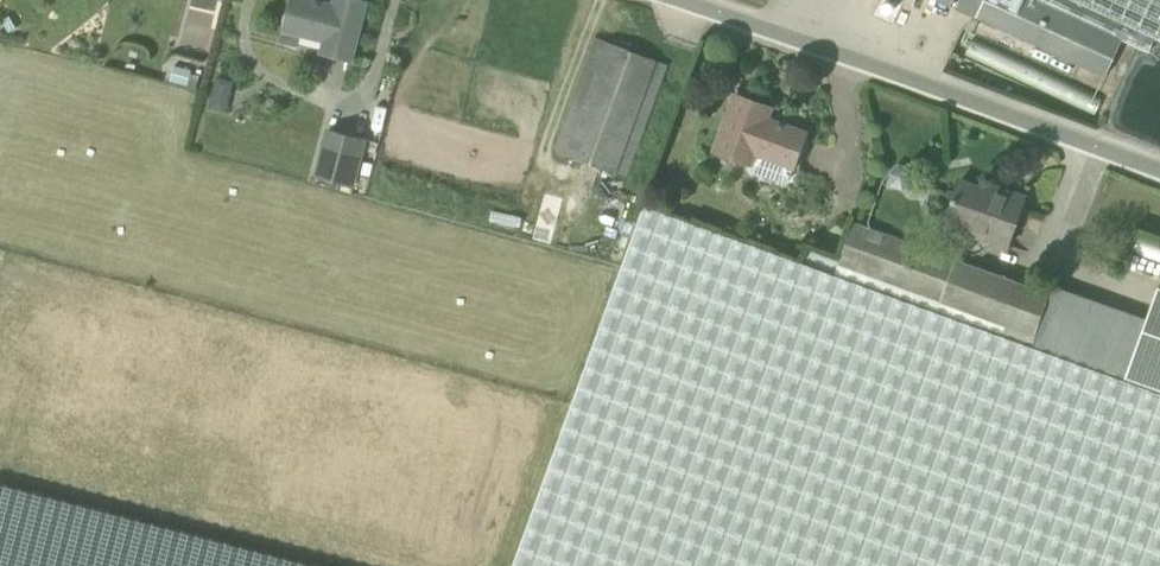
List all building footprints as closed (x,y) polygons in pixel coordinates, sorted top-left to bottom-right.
[(287,19),(282,41),(298,46),(300,37),(323,42),(320,52),(352,60),(367,2),(358,0),(335,0),(333,6),(321,2),(322,0),(317,0),(317,2),(311,0),(292,0),(287,19)] [(1020,37),(1106,76),(1123,40),(1037,0),(940,0),(1020,37)] [(1123,40),(1149,52),(1155,38),(1159,40),(1159,0),(1037,0),(1123,40)] [(627,179),(660,87),(669,65),(596,37),(587,60),(556,153),(627,179)] [(194,63),(176,59),(172,74),(190,79),(194,63)] [(197,90),(200,77),(192,74),(188,87),(197,90)] [(217,77),(213,94),(223,96),(232,91),(234,82),(217,77)] [(772,107),(736,94),(716,151),(751,164),(755,172),(783,182),(790,178),(807,132),(768,118),(772,107)] [(353,187),(365,141),(328,131),(316,177),(353,187)] [(997,193),(960,180),(947,219),(992,235),(990,241),(1008,247),(1026,197),(999,187),(997,193)] [(1121,380),(804,267),(643,208),(586,365),(588,365),(514,565),(1159,565),(1159,394),(1121,380)] [(1049,293),(915,244),(887,234),(854,222),(839,263),(809,252),(804,267),(1121,380),(1143,321),(1051,288),(1049,293)] [(1143,321),(1121,380),(1159,394),(1159,328),(1143,321)] [(0,484),(0,565),(317,565),(0,484)]
